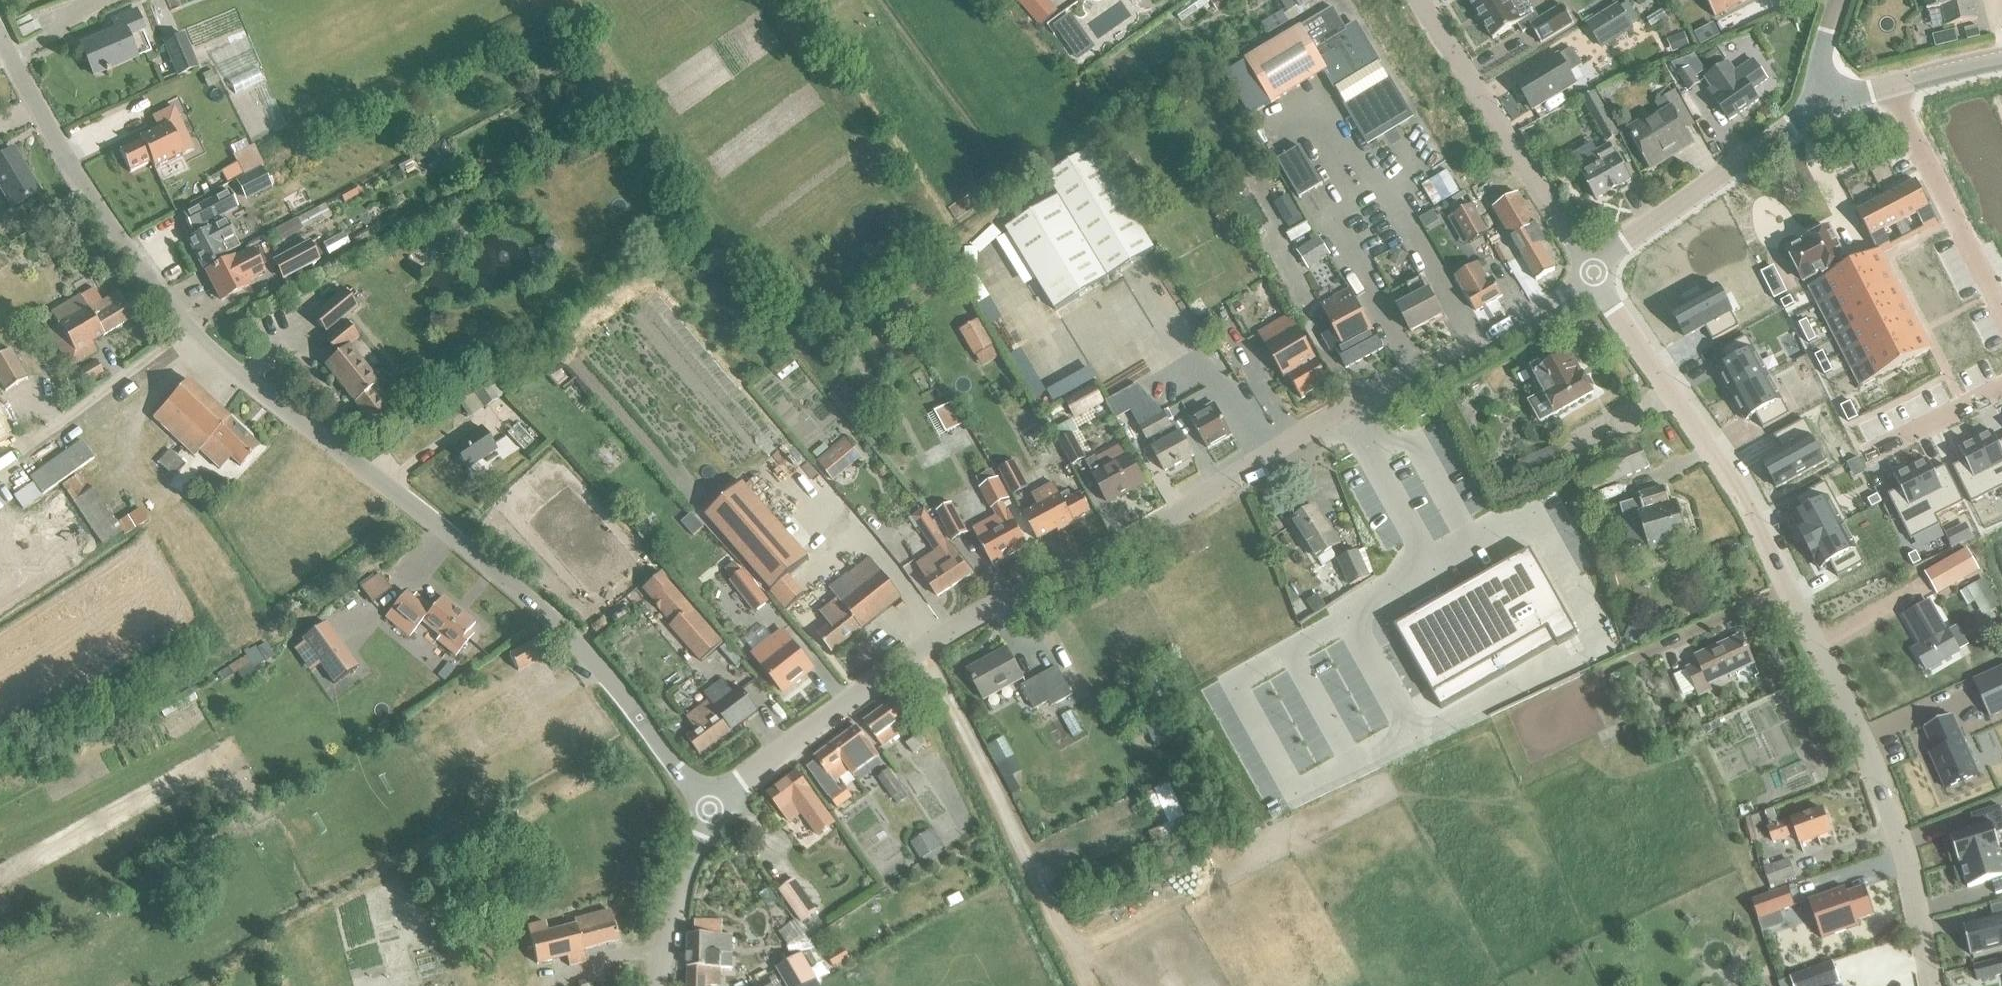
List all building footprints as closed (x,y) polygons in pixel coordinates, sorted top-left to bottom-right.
[(1039,26),(1056,12),(1046,0),(1016,0),(1039,26)] [(1211,3),(1217,12),(1230,3),(1228,0),(1214,0),(1211,3)] [(1284,15),(1288,22),(1323,0),(1309,0),(1300,6),(1299,5),(1288,12),(1284,15)] [(1363,2),(1367,9),(1378,1),(1377,0),(1366,0),(1363,2)] [(1493,40),(1517,25),(1522,33),(1531,28),(1541,43),(1574,24),(1563,6),(1539,21),(1535,13),(1523,20),(1510,0),(1469,0),(1493,40)] [(1641,10),(1655,1),(1654,0),(1635,0),(1641,10)] [(1714,16),(1745,0),(1705,0),(1714,16)] [(1926,9),(1940,6),(1945,26),(1975,20),(1971,0),(1924,0),(1926,9)] [(1627,3),(1619,8),(1630,25),(1638,20),(1627,3)] [(1585,24),(1601,49),(1633,30),(1630,25),(1619,8),(1617,4),(1585,24)] [(1245,60),(1271,103),(1326,70),(1369,142),(1411,118),(1356,26),(1348,31),(1334,7),(1245,60)] [(112,20),(116,30),(80,45),(93,76),(136,57),(127,36),(143,29),(135,10),(112,20)] [(1056,26),(1063,36),(1078,25),(1071,15),(1056,26)] [(35,21),(18,29),(22,38),(40,30),(35,21)] [(1977,28),(1967,30),(1969,40),(1979,38),(1977,28)] [(1950,32),(1944,33),(1947,44),(1958,42),(1956,30),(1950,32)] [(1683,35),(1667,42),(1672,54),(1687,48),(1683,35)] [(163,44),(177,76),(197,68),(183,36),(163,44)] [(1091,48),(1077,58),(1083,66),(1096,56),(1091,48)] [(1514,80),(1532,111),(1577,84),(1570,72),(1581,66),(1571,49),(1560,56),(1558,53),(1514,80)] [(1715,98),(1713,99),(1729,120),(1757,101),(1750,91),(1766,79),(1753,60),(1735,73),(1728,63),(1705,79),(1714,92),(1712,93),(1711,93),(1715,98)] [(1688,69),(1677,77),(1687,92),(1698,85),(1688,69)] [(212,72),(204,76),(209,86),(217,82),(212,72)] [(1582,99),(1606,141),(1617,134),(1594,93),(1582,99)] [(141,141),(119,152),(129,173),(151,163),(154,169),(183,155),(169,126),(179,120),(173,108),(152,118),(157,130),(139,138),(141,141)] [(1630,133),(1651,167),(1652,167),(1649,162),(1674,147),(1677,152),(1692,143),(1671,108),(1630,133)] [(1622,125),(1615,129),(1623,143),(1630,139),(1622,125)] [(444,141),(427,151),(436,168),(454,159),(444,141)] [(1593,144),(1572,156),(1576,163),(1596,200),(1629,181),(1609,145),(1596,152),(1593,144)] [(249,146),(234,154),(244,172),(245,174),(261,166),(262,165),(252,145),(249,146)] [(13,207),(38,192),(13,150),(5,155),(0,146),(0,186),(13,207)] [(1277,161),(1300,199),(1323,185),(1300,147),(1277,161)] [(1092,148),(1046,176),(1049,182),(1058,196),(1058,197),(1089,248),(1095,259),(1108,280),(1155,251),(1136,220),(1092,148)] [(245,174),(236,179),(246,199),(271,186),(261,166),(245,174)] [(1916,183),(1857,214),(1877,252),(1878,251),(1879,254),(1937,224),(1916,183)] [(359,187),(341,196),(344,201),(362,192),(359,187)] [(235,190),(183,217),(192,236),(188,238),(204,268),(228,256),(227,254),(242,246),(226,218),(225,218),(224,215),(242,205),(235,190)] [(1286,196),(1273,204),(1284,223),(1286,223),(1297,215),(1286,196)] [(1058,197),(1005,230),(1055,312),(1108,280),(1095,259),(1089,248),(1058,197)] [(1496,212),(1536,280),(1554,269),(1538,243),(1544,240),(1520,198),(1496,212)] [(278,236),(281,242),(324,219),(324,218),(330,216),(327,211),(325,206),(320,209),(318,208),(297,219),(296,218),(275,230),(278,236)] [(1463,211),(1454,216),(1469,243),(1478,238),(1487,233),(1472,206),(1463,211)] [(1433,211),(1419,219),(1425,228),(1439,220),(1433,211)] [(1297,215),(1286,223),(1290,230),(1305,220),(1301,213),(1297,215)] [(1290,230),(1286,232),(1291,241),(1311,230),(1305,220),(1290,230)] [(1828,228),(1786,249),(1804,284),(1846,263),(1828,228)] [(352,236),(354,242),(369,234),(366,229),(352,236)] [(549,240),(545,245),(547,251),(552,255),(553,254),(558,253),(562,248),(560,241),(555,238),(550,239),(549,240)] [(1317,238),(1297,251),(1308,268),(1320,261),(1328,255),(1317,238)] [(273,261),(282,279),(318,260),(308,243),(273,261)] [(1389,262),(1402,267),(1408,255),(1395,249),(1389,262)] [(248,286),(245,281),(263,272),(252,250),(234,260),(233,258),(206,272),(221,300),(248,286)] [(1877,252),(1808,287),(1809,289),(1809,288),(1818,304),(1817,304),(1817,305),(1887,269),(1879,254),(1878,251),(1877,252)] [(1502,295),(1493,278),(1488,280),(1478,263),(1455,276),(1476,311),(1502,295)] [(71,265),(63,270),(69,279),(77,274),(71,265)] [(1887,269),(1817,305),(1818,306),(1818,305),(1827,322),(1826,322),(1896,286),(1887,269)] [(1413,299),(1398,307),(1411,332),(1441,317),(1428,291),(1427,292),(1420,278),(1406,286),(1413,299)] [(1716,286),(1670,311),(1685,338),(1704,328),(1712,342),(1738,328),(1716,286)] [(1896,286),(1826,322),(1827,323),(1835,337),(1834,338),(1835,338),(1904,302),(1896,286)] [(91,343),(133,318),(118,292),(102,302),(94,288),(80,296),(80,295),(50,313),(80,362),(97,352),(91,343)] [(1322,336),(1330,351),(1335,349),(1346,368),(1382,349),(1350,288),(1319,304),(1333,329),(1322,336)] [(341,290),(311,316),(325,334),(356,308),(341,290)] [(1904,302),(1835,338),(1835,339),(1835,338),(1843,353),(1843,354),(1912,318),(1904,302)] [(1203,308),(1193,313),(1197,319),(1206,314),(1203,308)] [(1256,334),(1282,378),(1287,376),(1301,400),(1330,383),(1290,314),(1256,334)] [(1912,318),(1843,354),(1843,355),(1844,354),(1851,369),(1851,370),(1921,334),(1912,318)] [(960,330),(974,356),(992,346),(978,321),(960,330)] [(323,366),(374,428),(389,415),(384,408),(390,403),(376,384),(378,383),(348,346),(358,338),(344,322),(324,340),(336,355),(323,366)] [(1921,334),(1851,370),(1852,370),(1860,386),(1859,386),(1860,387),(1929,351),(1921,334)] [(1728,366),(1717,371),(1731,396),(1768,376),(1746,337),(1720,351),(1728,366)] [(5,391),(26,378),(10,351),(0,357),(0,382),(5,391)] [(1539,358),(1526,366),(1533,379),(1535,378),(1544,394),(1528,403),(1539,424),(1556,414),(1591,394),(1569,355),(1545,369),(1539,358)] [(1768,376),(1731,396),(1744,421),(1755,415),(1763,430),(1789,415),(1768,376)] [(460,401),(458,402),(462,408),(468,418),(472,416),(505,394),(500,388),(494,379),(460,401)] [(259,447),(224,414),(188,380),(153,418),(194,457),(200,450),(220,469),(230,458),(240,466),(259,447)] [(1094,384),(1064,401),(1075,419),(1104,402),(1094,384)] [(1137,385),(1108,401),(1123,428),(1134,422),(1141,425),(1148,439),(1153,449),(1165,471),(1193,456),(1181,433),(1180,434),(1174,423),(1170,426),(1163,414),(1137,385)] [(1422,396),(1414,400),(1420,413),(1429,409),(1422,396)] [(936,412),(947,433),(965,424),(954,402),(936,412)] [(1191,416),(1189,417),(1207,449),(1208,449),(1231,436),(1214,404),(1191,416)] [(1073,421),(1053,431),(1059,441),(1071,464),(1072,463),(1085,457),(1072,434),(1078,430),(1073,421)] [(1781,451),(1762,462),(1777,489),(1827,462),(1804,421),(1774,438),(1781,451)] [(452,446),(467,469),(495,450),(480,427),(452,446)] [(1975,441),(1999,490),(2001,488),(2001,442),(1998,444),(1992,432),(1975,441)] [(817,461),(835,481),(862,458),(844,437),(817,461)] [(33,482),(13,496),(22,509),(42,495),(94,458),(91,454),(81,440),(29,477),(33,482)] [(1964,461),(1952,467),(1971,504),(1999,490),(1975,441),(1958,449),(1964,461)] [(1574,469),(1584,494),(1649,467),(1638,442),(1574,469)] [(824,444),(813,454),(817,458),(828,449),(824,444)] [(1517,462),(1527,486),(1563,471),(1552,446),(1517,462)] [(169,451),(158,464),(174,478),(185,465),(169,451)] [(1086,460),(1094,474),(1093,475),(1108,502),(1145,482),(1130,455),(1103,470),(1095,456),(1086,460)] [(999,468),(1012,494),(1028,486),(1014,460),(999,468)] [(1927,460),(1910,468),(1935,518),(1936,517),(1963,503),(1945,466),(1933,472),(1927,460)] [(1899,489),(1887,495),(1910,541),(1940,526),(1936,517),(1935,518),(1910,468),(1893,477),(1899,489)] [(61,486),(103,546),(122,533),(124,536),(147,521),(140,508),(116,524),(81,472),(61,486)] [(1006,510),(1002,502),(1009,498),(997,477),(980,487),(991,508),(993,507),(998,515),(973,528),(992,564),(1027,545),(1008,510),(1006,510)] [(1088,505),(1089,504),(1087,502),(1086,503),(1081,492),(1072,497),(1068,490),(1060,494),(1054,482),(1031,494),(1038,506),(1023,514),(1037,539),(1090,511),(1088,505)] [(742,483),(705,514),(772,590),(808,558),(742,483)] [(1802,513),(1791,519),(1805,544),(1842,524),(1843,525),(1847,523),(1825,483),(1794,499),(1802,513)] [(1620,504),(1623,518),(1622,518),(1630,547),(1646,543),(1648,550),(1687,539),(1677,502),(1669,504),(1664,488),(1639,495),(1640,498),(1620,504)] [(1877,495),(1867,501),(1871,509),(1881,503),(1877,495)] [(951,502),(937,510),(953,540),(967,532),(951,502)] [(1291,520),(1308,547),(1310,546),(1318,556),(1335,545),(1327,534),(1330,532),(1314,506),(1291,520)] [(924,509),(911,518),(934,552),(917,563),(926,577),(925,577),(938,595),(970,574),(958,556),(957,556),(948,543),(947,543),(924,509)] [(1842,524),(1805,544),(1819,570),(1830,564),(1837,578),(1864,564),(1843,525),(1842,524)] [(1528,548),(1393,625),(1441,710),(1556,644),(1557,647),(1578,635),(1528,548)] [(1966,549),(1925,571),(1937,594),(1978,572),(1966,549)] [(1358,552),(1342,559),(1354,585),(1370,578),(1358,552)] [(1912,567),(1920,563),(1915,553),(1908,557),(1912,567)] [(830,623),(817,632),(832,651),(901,597),(870,558),(848,575),(846,573),(829,587),(838,599),(821,612),(830,623)] [(732,577),(730,578),(755,610),(768,600),(744,570),(741,572),(734,562),(726,569),(732,577)] [(660,573),(641,589),(672,624),(669,626),(701,662),(723,642),(660,573)] [(380,576),(361,589),(371,603),(390,590),(380,576)] [(1967,588),(1984,616),(2000,606),(1983,578),(1967,588)] [(406,592),(385,616),(409,636),(422,622),(438,636),(435,639),(455,656),(472,635),(468,631),(474,624),(442,597),(432,609),(416,595),(413,598),(406,592)] [(1318,593),(1307,600),(1315,612),(1318,609),(1326,605),(1318,593)] [(1914,649),(1926,669),(1958,651),(1946,631),(1945,631),(1929,603),(1906,616),(1922,645),(1914,649)] [(325,622),(301,639),(334,684),(357,667),(325,622)] [(1626,638),(1638,644),(1645,630),(1632,624),(1626,638)] [(762,627),(744,641),(753,653),(782,691),(812,667),(783,629),(771,638),(762,627)] [(1686,671),(1673,677),(1683,696),(1695,690),(1698,696),(1711,690),(1708,685),(1753,664),(1740,636),(1695,657),(1698,665),(1686,671)] [(536,641),(508,656),(517,672),(544,657),(536,641)] [(726,643),(719,649),(735,668),(742,662),(726,643)] [(265,644),(257,649),(260,654),(265,662),(273,657),(268,648),(265,644)] [(970,672),(984,698),(1023,677),(1007,647),(992,655),(994,659),(970,672)] [(246,658),(229,668),(230,671),(233,675),(250,665),(248,661),(246,658)] [(1057,666),(1021,686),(1033,709),(1048,701),(1051,706),(1072,695),(1057,666)] [(1972,680),(1988,717),(2001,711),(2001,666),(1972,680)] [(695,730),(686,737),(699,754),(757,710),(740,688),(732,693),(722,680),(704,694),(709,700),(686,718),(695,730)] [(865,720),(884,746),(902,731),(896,723),(913,710),(900,694),(865,720)] [(1168,715),(1146,725),(1155,747),(1178,737),(1168,715)] [(1951,716),(1924,728),(1934,751),(1929,754),(1945,790),(1977,775),(1951,716)] [(1629,724),(1622,728),(1626,736),(1633,733),(1629,724)] [(857,727),(832,745),(851,770),(855,776),(879,757),(857,727)] [(919,735),(906,744),(912,754),(925,744),(919,735)] [(1003,737),(986,747),(997,763),(1013,753),(1003,737)] [(817,761),(807,768),(828,797),(829,796),(838,789),(835,785),(839,783),(837,780),(851,770),(832,745),(815,758),(817,761)] [(996,764),(1005,780),(1021,772),(1012,756),(996,764)] [(877,778),(892,798),(894,798),(898,804),(908,798),(888,770),(877,778)] [(768,794),(790,823),(801,814),(817,837),(836,824),(822,807),(818,800),(796,772),(768,794)] [(838,789),(829,796),(837,809),(852,799),(843,786),(838,789)] [(1950,837),(1958,864),(1959,863),(1998,851),(1999,851),(1994,835),(2001,832),(2001,816),(1999,806),(1970,815),(1974,829),(1950,837)] [(1768,828),(1773,842),(1796,834),(1800,844),(1830,833),(1821,809),(1791,820),(1777,825),(1769,828),(1768,828)] [(1772,810),(1764,813),(1769,828),(1777,825),(1772,810)] [(1745,819),(1752,844),(1757,842),(1750,817),(1745,819)] [(932,834),(914,846),(921,857),(939,846),(932,834)] [(1959,863),(1967,888),(1991,881),(1995,895),(2001,893),(2001,863),(1998,851),(1959,863)] [(1763,863),(1764,868),(1770,887),(1796,878),(1789,859),(1770,866),(1768,861),(1763,863)] [(779,890),(802,923),(818,912),(795,879),(779,890)] [(1845,888),(1808,901),(1821,939),(1858,926),(1857,921),(1874,915),(1864,887),(1847,893),(1845,888)] [(1785,888),(1750,900),(1757,920),(1792,907),(1785,888)] [(576,924),(548,931),(546,922),(528,926),(538,964),(567,957),(569,965),(586,961),(582,948),(616,939),(609,911),(574,919),(576,924)] [(1963,927),(1970,956),(2001,948),(2001,917),(1963,927)] [(476,921),(460,925),(462,936),(479,932),(476,921)] [(794,921),(779,931),(787,943),(802,932),(794,921)] [(733,936),(689,935),(688,967),(721,968),(732,968),(732,955),(733,936)] [(842,947),(827,956),(834,967),(849,958),(842,947)] [(515,954),(499,958),(501,965),(517,961),(515,954)] [(776,969),(786,985),(806,985),(817,980),(801,954),(776,969)] [(1972,967),(1976,981),(2001,975),(2001,967),(2000,960),(1972,967)] [(1838,982),(1832,963),(1790,979),(1793,985),(1828,985),(1838,982)] [(688,967),(688,985),(708,985),(720,985),(721,968),(688,967)]
